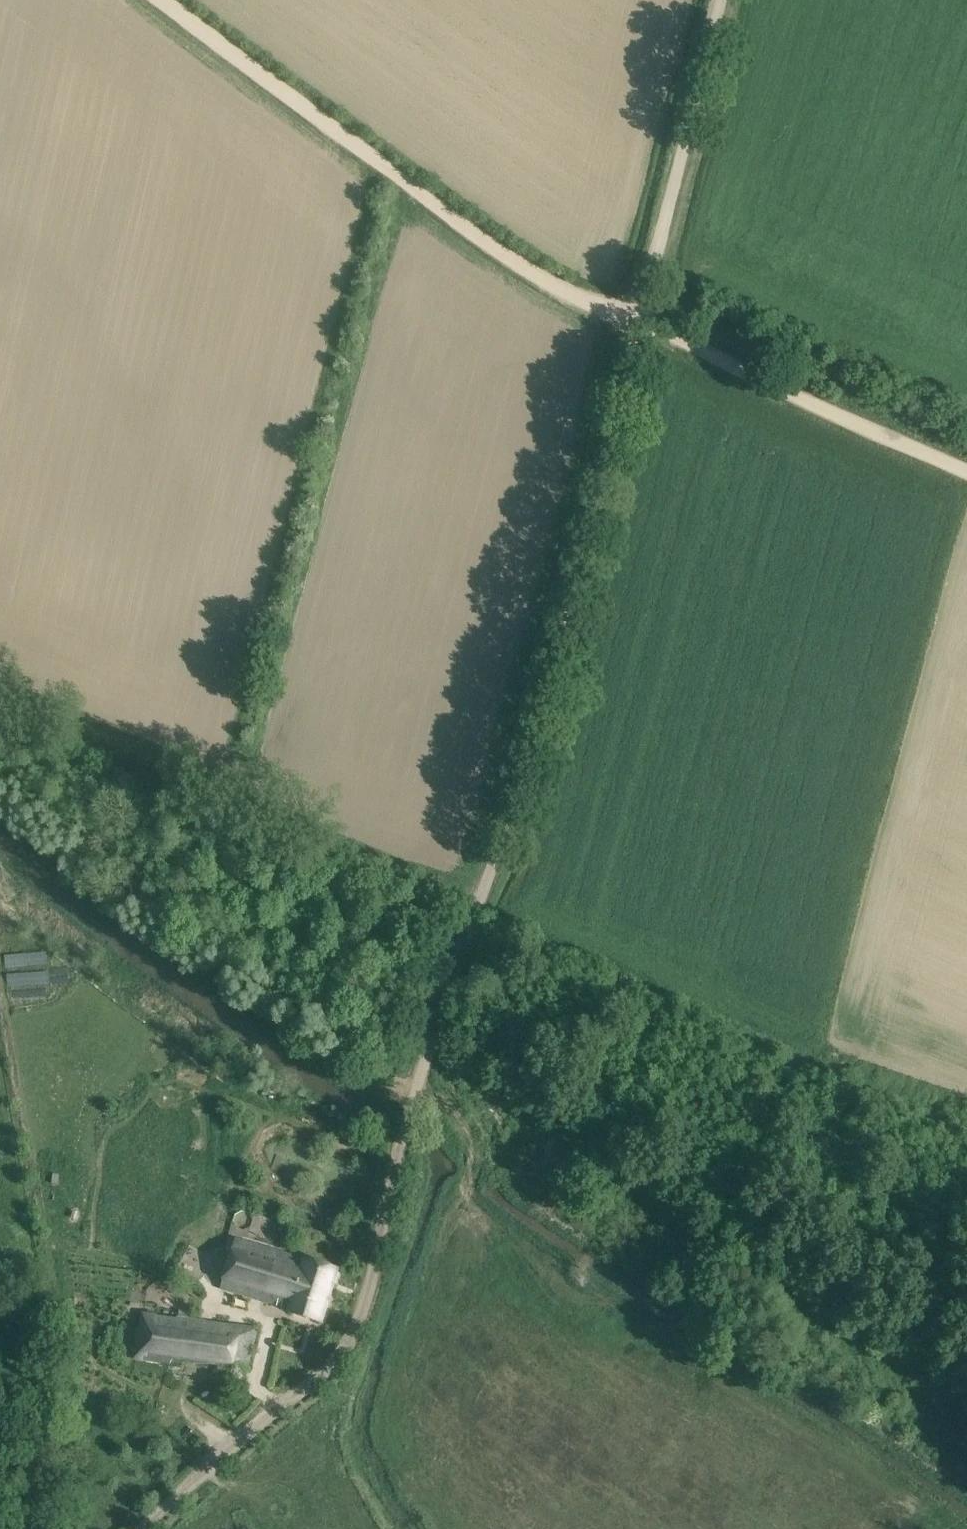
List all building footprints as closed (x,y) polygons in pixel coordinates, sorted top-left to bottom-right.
[(7,967),(48,962),(47,949),(5,954),(7,967)] [(9,984),(50,983),(49,970),(8,972),(9,984)] [(320,1322),(337,1269),(236,1238),(221,1288),(289,1309),(289,1312),(320,1322)] [(135,1357),(135,1358),(170,1363),(172,1359),(248,1369),(258,1328),(142,1314),(135,1357)]
